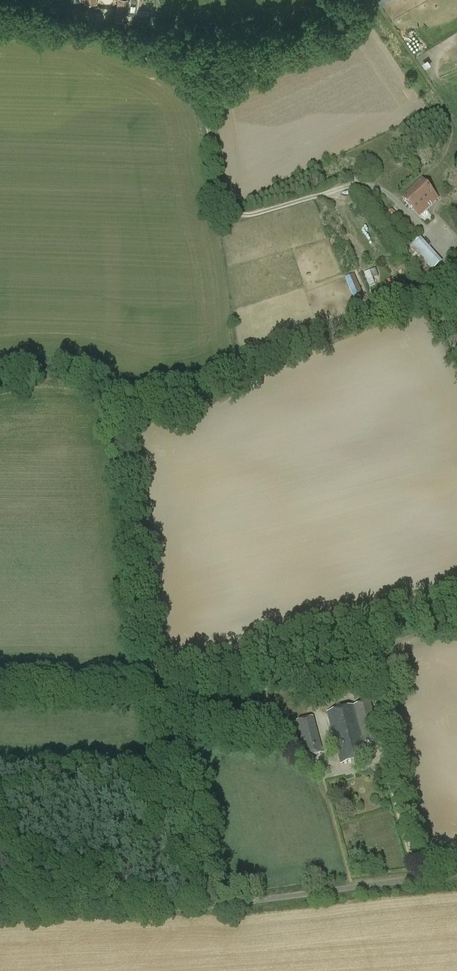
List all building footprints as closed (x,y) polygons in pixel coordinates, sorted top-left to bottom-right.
[(129,0),(120,0),(118,12),(127,13),(129,0)] [(419,218),(439,199),(422,182),(403,200),(419,218)] [(431,271),(442,262),(421,238),(411,247),(431,271)] [(370,287),(376,284),(373,277),(379,275),(376,268),(365,273),(370,287)] [(357,273),(346,277),(355,301),(366,297),(357,273)] [(368,758),(364,745),(380,741),(370,703),(327,714),(341,765),(368,758)] [(306,759),(323,754),(313,718),(296,722),(306,759)]
